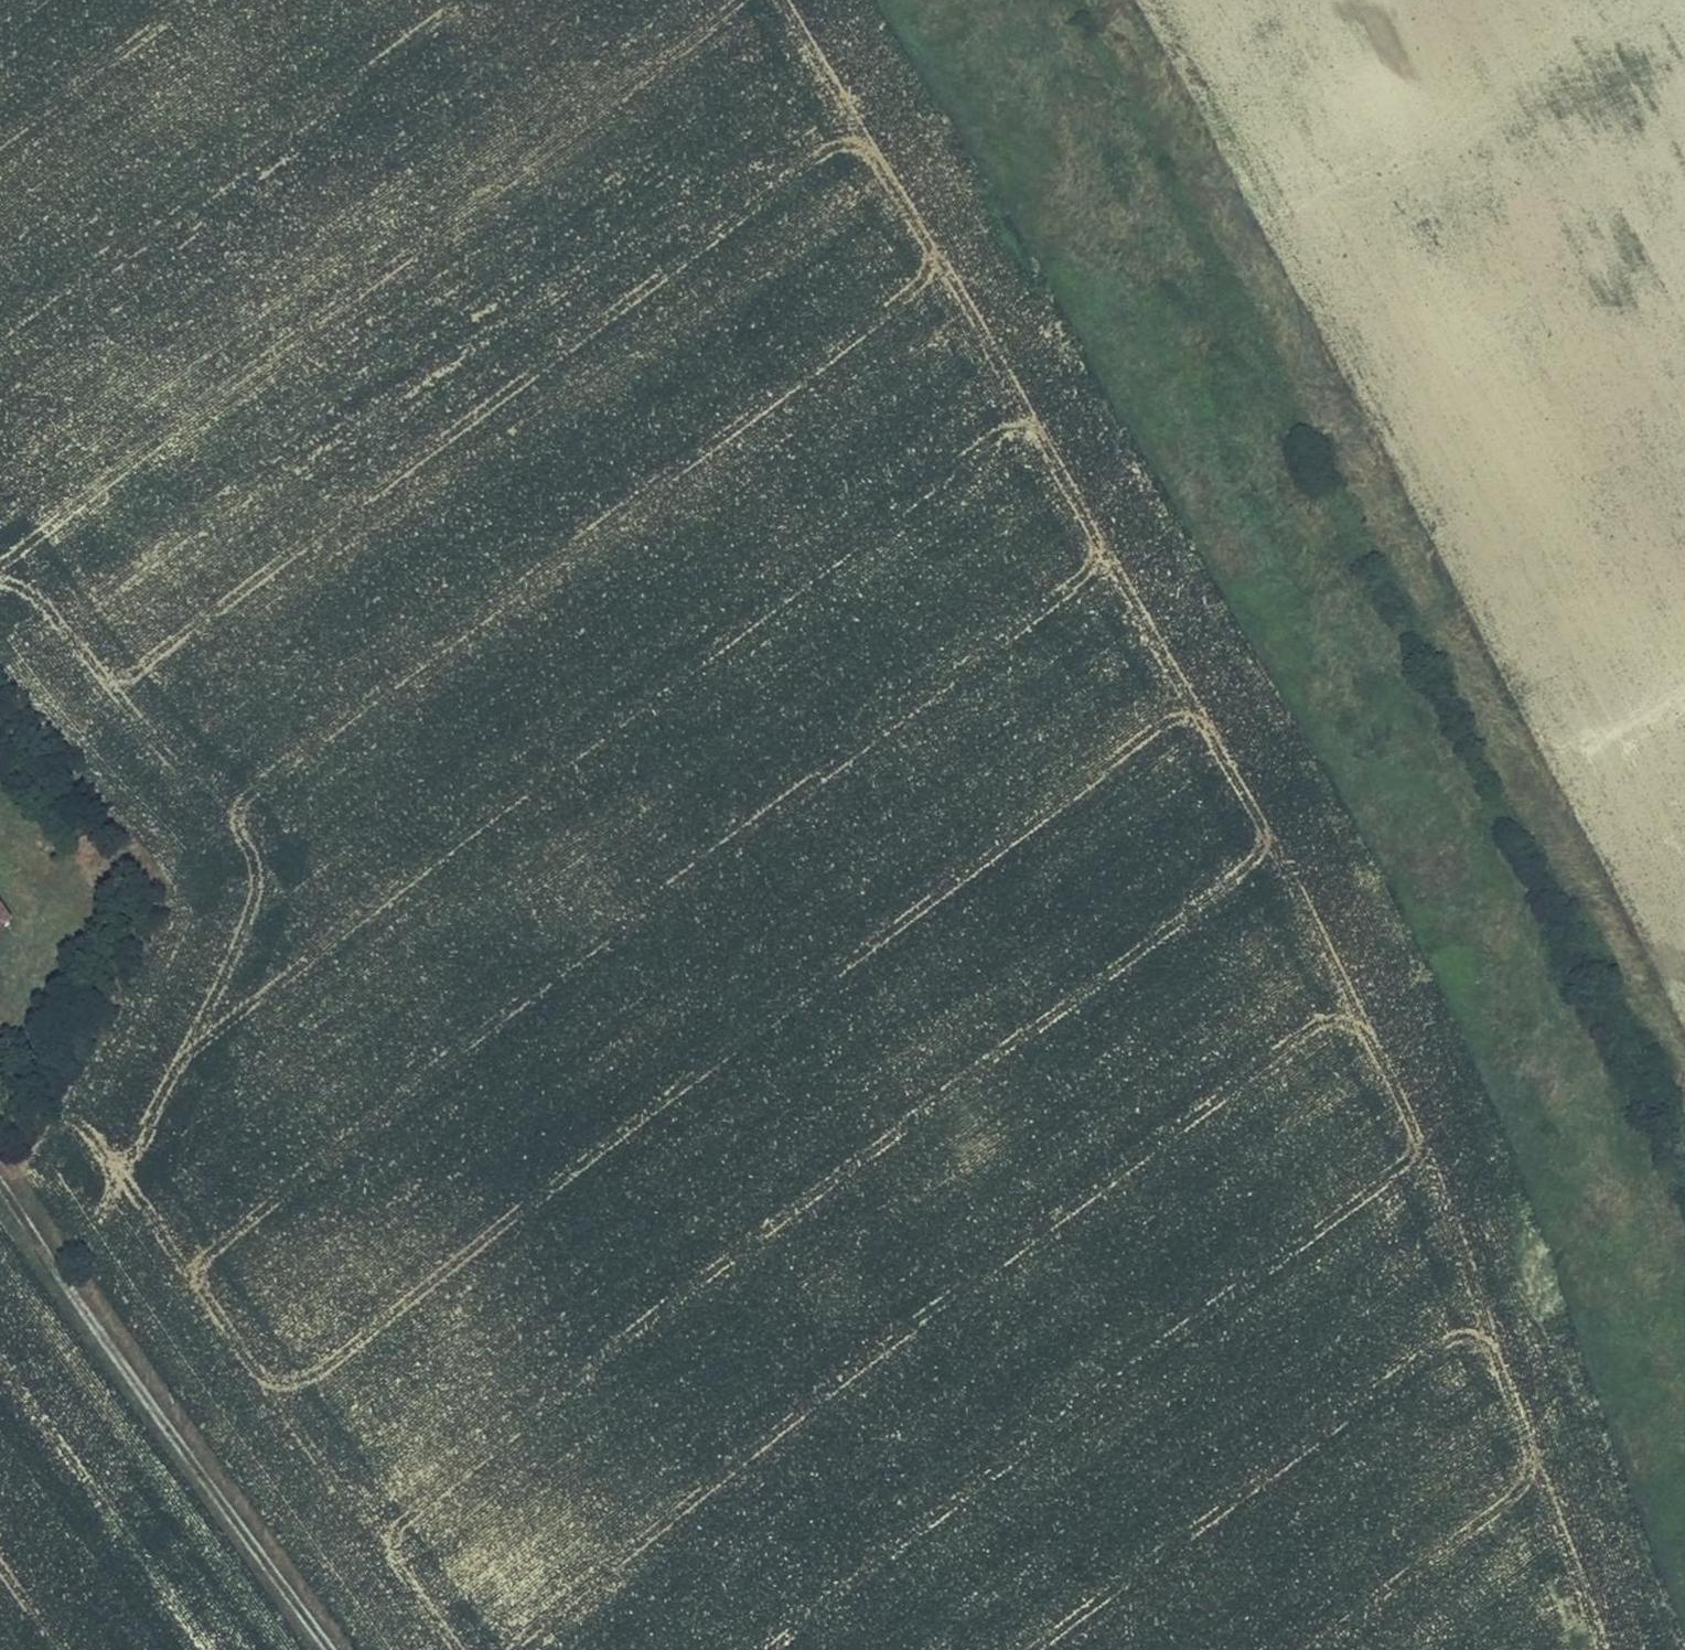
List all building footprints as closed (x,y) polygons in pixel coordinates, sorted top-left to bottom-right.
[(0,910),(0,931),(10,923),(0,910)]
